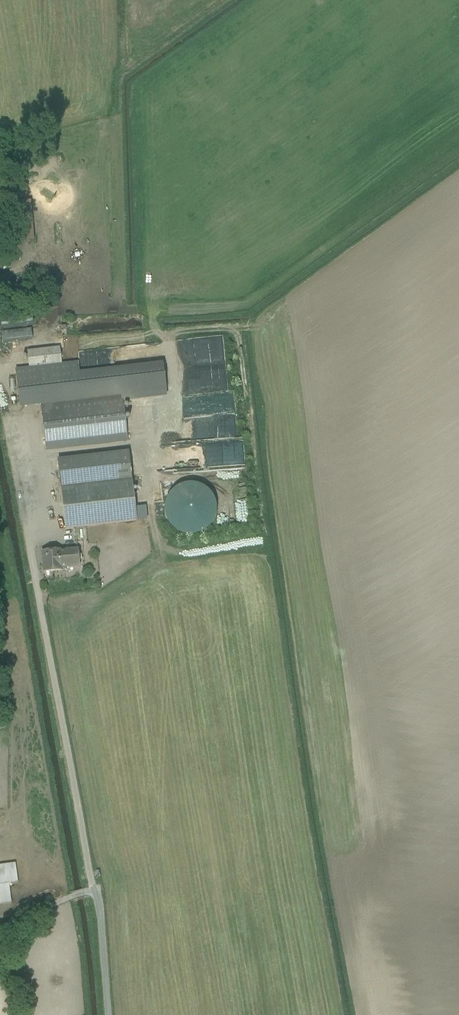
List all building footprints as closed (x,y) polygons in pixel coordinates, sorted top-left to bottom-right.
[(32,317),(0,321),(0,323),(1,329),(33,325),(32,317)] [(30,330),(0,333),(0,343),(31,339),(30,330)] [(41,404),(121,395),(165,390),(162,365),(79,375),(77,363),(61,365),(59,348),(27,352),(29,368),(16,370),(20,407),(41,404)] [(165,397),(165,390),(121,395),(122,402),(165,397)] [(121,395),(41,404),(46,450),(127,441),(122,402),(121,395)] [(128,452),(57,460),(61,489),(131,481),(128,452)] [(131,481),(61,489),(65,529),(74,528),(136,521),(134,508),(131,481)] [(189,484),(179,486),(171,492),(166,501),(165,510),(167,520),(173,528),(182,533),(191,535),(201,532),(209,526),(214,518),(216,508),(213,498),(207,490),(199,485),(189,484)] [(145,507),(134,508),(136,521),(146,520),(145,507)] [(77,550),(59,552),(61,568),(79,566),(77,550)] [(59,551),(42,553),(44,572),(61,571),(61,568),(59,552),(59,551)] [(0,866),(0,902),(0,905),(11,904),(9,886),(18,885),(15,864),(0,866)]
